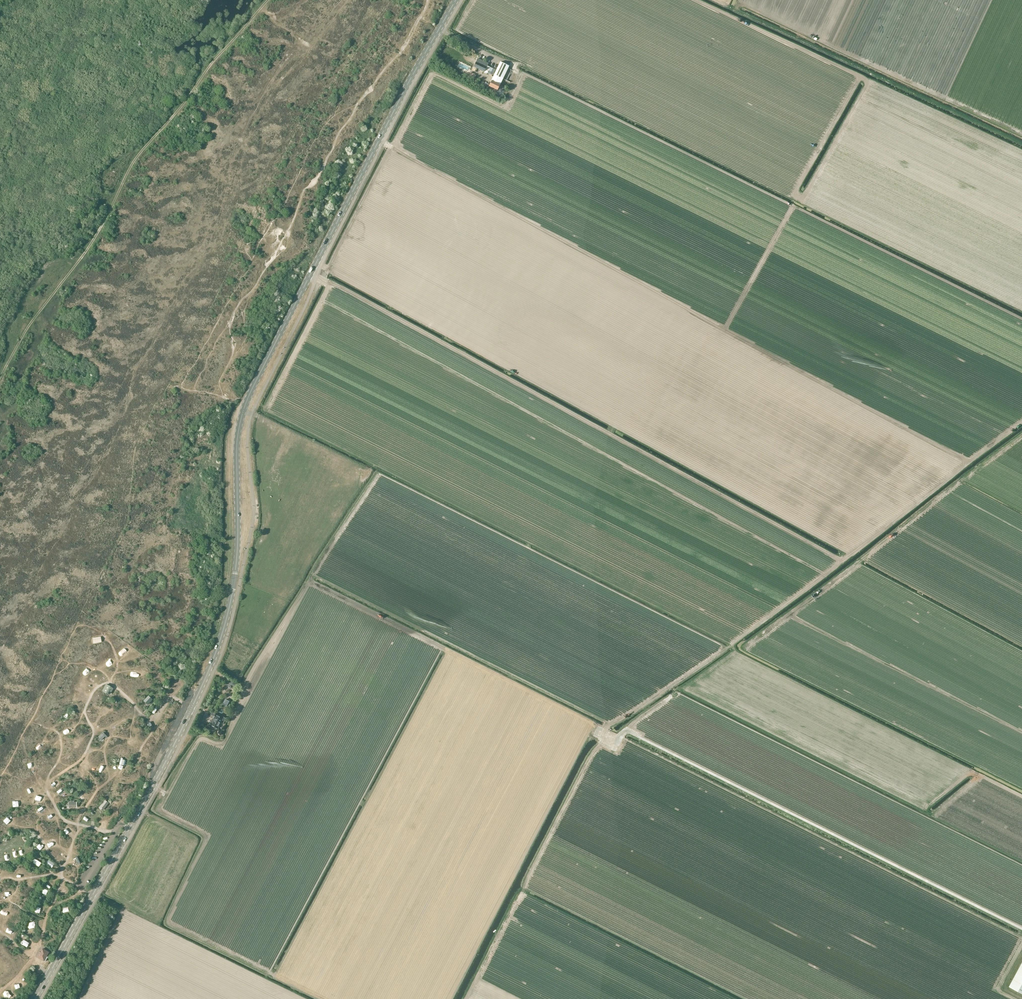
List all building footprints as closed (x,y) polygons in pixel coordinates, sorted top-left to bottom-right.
[(490,67),(487,66),(488,63),(487,62),(478,58),(474,67),(484,72),(485,70),(488,72),(490,67)] [(509,66),(500,62),(491,80),(489,86),(497,90),(509,66)] [(107,684),(103,691),(109,695),(113,688),(107,684)] [(148,705),(153,699),(149,695),(143,701),(148,705)] [(212,724),(211,725),(212,725),(211,727),(216,729),(217,728),(218,728),(221,722),(223,718),(216,714),(213,718),(215,719),(213,722),(212,724)] [(52,868),(55,863),(49,859),(46,863),(52,868)] [(42,949),(38,957),(44,960),(49,952),(42,949)] [(1009,986),(1021,993),(1021,962),(1009,986)]
